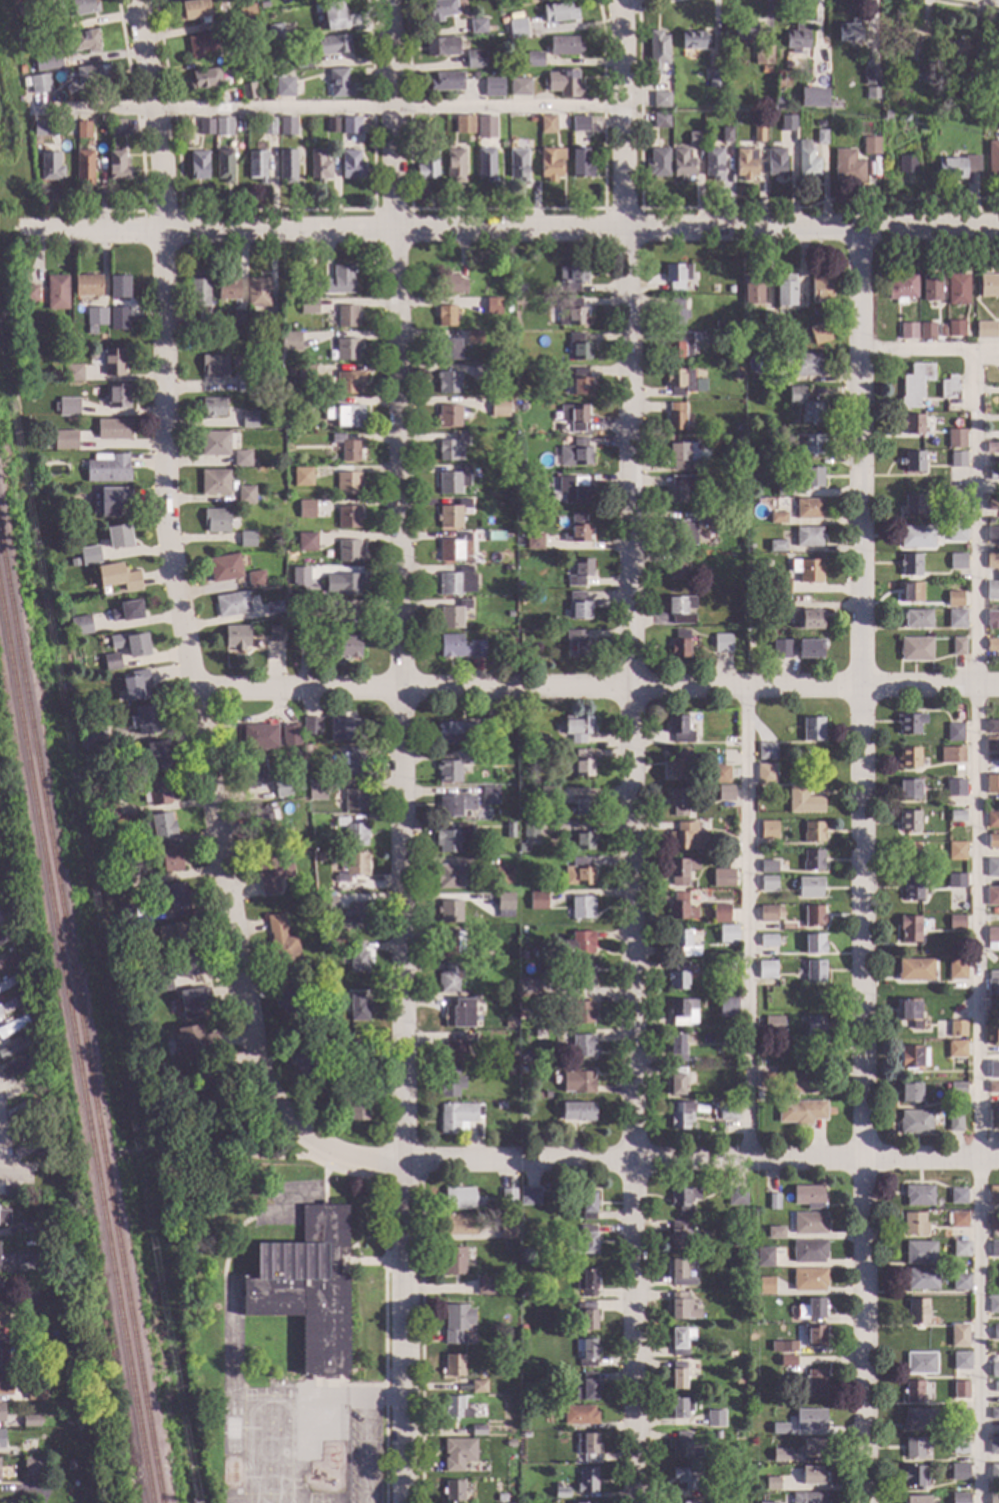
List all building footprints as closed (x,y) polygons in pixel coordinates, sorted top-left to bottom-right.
[(67,18),(64,0),(93,0),(93,2),(98,1),(100,12),(67,18)] [(180,3),(197,0),(209,0),(212,16),(179,22),(177,11),(182,11),(180,3)] [(269,7),(261,8),(260,2),(268,0),(269,7)] [(427,1),(434,0),(456,0),(458,14),(442,17),(443,24),(431,26),(427,1)] [(518,8),(516,0),(534,0),(535,4),(518,8)] [(344,16),(348,15),(349,28),(343,28),(344,30),(327,33),(322,4),(341,1),(344,16)] [(257,21),(242,24),(239,5),(254,3),(257,21)] [(572,9),(577,8),(578,21),(545,24),(543,6),(571,3),(572,9)] [(27,15),(18,17),(17,9),(26,7),(27,15)] [(749,22),(757,22),(757,38),(749,38),(749,41),(740,41),(740,38),(732,38),(732,21),(738,21),(738,14),(749,14),(749,22)] [(862,44),(848,44),(848,42),(837,42),(837,25),(851,25),(851,18),(861,18),(862,44)] [(487,33),(471,34),(470,20),(486,19),(487,33)] [(527,37),(510,39),(508,20),(525,19),(527,37)] [(284,38),(270,40),(268,26),(282,24),(284,38)] [(808,25),(807,49),(798,48),(798,54),(790,54),(790,48),(784,48),(785,31),(794,32),(794,24),(808,25)] [(101,47),(99,47),(100,51),(88,53),(87,49),(72,51),(72,50),(68,51),(65,35),(69,35),(69,33),(98,29),(101,47)] [(661,36),(668,36),(668,65),(660,65),(660,74),(649,75),(649,31),(661,31),(661,36)] [(703,34),(708,34),(708,45),(703,45),(703,49),(681,49),(681,32),(703,32),(703,34)] [(214,33),(218,52),(203,54),(203,58),(192,60),(191,55),(190,56),(187,37),(214,33)] [(912,50),(903,50),(903,54),(898,54),(898,50),(889,50),(889,33),(912,33),(912,50)] [(351,52),(319,55),(317,38),(349,34),(351,52)] [(960,41),(966,41),(966,59),(936,59),(936,47),(942,47),(942,40),(953,40),(953,36),(960,36),(960,41)] [(459,56),(428,57),(426,39),(459,37),(459,56)] [(578,43),(583,43),(583,54),(550,55),(550,37),(578,37),(578,43)] [(772,64),(754,64),(753,47),(772,46),(772,64)] [(486,69),(467,69),(467,51),(486,51),(486,69)] [(543,53),(543,67),(526,67),(526,52),(543,53)] [(60,53),(62,68),(37,72),(34,56),(60,53)] [(312,67),(296,68),(296,58),(311,57),(312,67)] [(820,75),(810,75),(809,60),(820,60),(820,75)] [(982,80),(967,80),(967,64),(982,63),(982,80)] [(110,83),(78,87),(76,68),(108,64),(110,83)] [(215,68),(216,75),(221,74),(222,85),(190,91),(188,79),(193,78),(192,72),(215,68)] [(879,84),(864,85),(864,68),(878,68),(879,84)] [(349,83),(353,83),(353,97),(330,98),(329,70),(348,69),(349,83)] [(578,86),(582,86),(582,98),(559,99),(559,92),(548,92),(547,86),(542,86),(542,79),(547,79),(547,72),(560,72),(560,69),(578,69),(578,86)] [(721,88),(709,88),(709,70),(720,71),(721,71),(721,88)] [(464,90),(430,90),(430,80),(435,80),(435,73),(464,72),(464,90)] [(51,92),(32,95),(29,77),(48,74),(51,92)] [(923,84),(915,84),(915,75),(923,75),(923,84)] [(530,96),(510,96),(510,77),(530,77),(530,96)] [(295,97),(276,97),(276,78),(294,78),(295,97)] [(504,97),(484,97),(484,79),(504,79),(504,97)] [(257,98),(243,100),(240,84),(255,82),(257,98)] [(982,93),(972,93),(972,83),(982,83),(982,93)] [(667,91),(670,91),(670,108),(652,109),(652,92),(653,86),(667,86),(667,91)] [(877,100),(865,100),(865,88),(877,88),(877,100)] [(800,108),(827,109),(827,90),(800,89),(800,108)] [(839,109),(827,110),(827,100),(839,100),(839,109)] [(669,127),(654,128),(653,114),(669,114),(669,127)] [(556,134),(541,134),(541,115),(556,115),(556,134)] [(474,134),(456,134),(456,117),(474,116),(474,134)] [(589,132),(572,132),(572,116),(589,116),(589,132)] [(794,131),(780,131),(781,116),(795,116),(794,131)] [(233,135),(216,136),(216,117),(233,117),(233,135)] [(296,135),(280,135),(280,117),(296,117),(296,135)] [(360,134),(343,134),(343,117),(360,117),(360,134)] [(214,134),(199,134),(199,118),(214,118),(214,134)] [(275,134),(263,135),(263,118),(275,118),(275,134)] [(337,133),(327,133),(327,118),(337,118),(337,133)] [(487,136),(477,136),(477,120),(487,119),(487,136)] [(51,136),(34,136),(34,120),(51,120),(51,136)] [(125,120),(125,130),(110,130),(110,120),(125,120)] [(91,139),(76,139),(77,122),(91,122),(91,139)] [(763,142),(753,142),(753,126),(764,127),(763,142)] [(733,143),(721,143),(721,128),(732,127),(733,143)] [(826,145),(816,145),(815,130),(826,130),(826,145)] [(702,146),(688,146),(688,133),(702,133),(702,146)] [(879,137),(879,155),(861,155),(861,136),(879,137)] [(810,149),(813,149),(813,158),(819,158),(819,177),(814,177),(814,181),(803,182),(803,176),(798,176),(798,140),(810,140),(810,149)] [(986,141),(998,141),(998,178),(987,178),(986,141)] [(583,149),(589,149),(589,165),(593,165),(593,178),(572,178),(572,148),(578,148),(578,146),(583,146),(583,149)] [(565,162),(562,162),(562,178),(556,178),(556,182),(546,182),(546,178),(541,178),(540,149),(565,148),(565,162)] [(495,183),(485,183),(485,179),(478,179),(478,149),(495,149),(495,183)] [(669,177),(650,177),(650,176),(646,176),(646,163),(650,163),(650,149),(669,149),(669,177)] [(722,181),(710,181),(710,178),(704,178),(704,149),(722,149),(722,181)] [(757,176),(751,176),(751,182),(741,182),(741,177),(735,177),(735,149),(756,149),(757,176)] [(785,151),(788,151),(788,156),(786,156),(786,176),(782,176),(782,182),(772,182),(772,177),(767,177),(767,149),(785,149),(785,151)] [(233,184),(223,184),(223,179),(216,179),(216,151),(232,150),(233,184)] [(266,183),(259,183),(259,179),(248,179),(248,150),(266,150),(266,183)] [(297,184),(284,184),(284,179),(280,179),(280,150),(297,150),(297,184)] [(325,161),(331,161),(331,179),(325,179),(325,185),(317,185),(317,179),(311,179),(311,150),(325,150),(325,161)] [(361,167),(365,167),(365,178),(342,178),(342,150),(361,150),(361,167)] [(438,180),(416,180),(416,165),(421,165),(421,150),(438,150),(438,180)] [(466,183),(453,183),(453,179),(447,179),(447,150),(465,150),(466,183)] [(528,179),(509,179),(509,150),(528,150),(528,179)] [(690,159),(694,159),(694,177),(692,177),(692,181),(680,181),(680,177),(673,177),(673,150),(690,150),(690,159)] [(854,161),(863,161),(864,182),(834,182),(834,150),(854,150),(854,161)] [(94,182),(76,182),(75,151),(93,151),(94,182)] [(125,157),(128,157),(130,179),(109,180),(108,151),(125,151),(125,157)] [(59,166),(63,166),(64,177),(59,177),(59,180),(41,180),(40,152),(59,152),(59,166)] [(208,180),(190,180),(190,152),(208,152),(208,180)] [(914,173),(896,174),(896,155),(914,155),(914,173)] [(978,173),(966,173),(966,180),(936,180),(936,159),(963,158),(963,155),(978,155),(978,173)] [(587,283),(579,283),(579,293),(564,293),(564,283),(560,283),(559,267),(569,267),(569,265),(587,265),(587,283)] [(690,281),(683,281),(683,292),(669,292),(669,283),(665,283),(665,265),(690,265),(690,281)] [(353,293),(324,293),(324,280),(333,280),(333,266),(354,266),(353,293)] [(101,296),(75,296),(75,276),(101,275),(101,296)] [(458,280),(466,279),(467,293),(438,293),(438,275),(458,275),(458,280)] [(915,298),(905,298),(905,305),(895,305),(895,300),(887,300),(887,278),(898,278),(898,275),(915,275),(915,298)] [(967,306),(946,306),(946,275),(967,275),(967,306)] [(979,275),(998,275),(998,298),(979,298),(979,275)] [(68,310),(47,310),(47,276),(68,276),(68,310)] [(129,298),(110,298),(109,276),(129,276),(129,298)] [(795,306),(789,306),(789,309),(779,309),(779,306),(776,306),(776,282),(784,282),(783,276),(794,276),(795,306)] [(830,280),(829,280),(829,290),(831,290),(832,303),(811,304),(811,279),(814,278),(814,276),(830,276),(830,280)] [(940,288),(941,288),(941,293),(940,293),(940,301),(922,301),(922,276),(940,276),(940,288)] [(765,287),(762,287),(762,304),(745,304),(744,278),(765,278),(765,287)] [(270,307),(247,307),(247,279),(269,279),(270,307)] [(209,307),(208,307),(208,314),(213,314),(213,328),(198,328),(198,314),(194,314),(194,307),(191,307),(191,280),(209,280),(209,307)] [(239,300),(218,300),(218,280),(239,280),(239,300)] [(319,290),(312,290),(311,282),(319,282),(319,290)] [(525,285),(524,294),(516,293),(517,285),(525,285)] [(37,304),(19,304),(19,286),(37,286),(37,304)] [(501,315),(486,315),(486,298),(500,298),(501,315)] [(683,311),(688,311),(688,319),(683,319),(683,325),(666,325),(666,307),(670,307),(669,298),(683,298),(683,311)] [(581,308),(586,308),(586,326),(558,326),(558,323),(552,323),(552,311),(558,311),(558,308),(559,308),(559,299),(581,299),(581,308)] [(301,315),(318,315),(319,300),(301,300),(301,315)] [(357,327),(338,327),(338,307),(356,306),(357,327)] [(456,307),(456,326),(438,326),(438,307),(456,307)] [(106,325),(87,325),(87,308),(106,308),(106,325)] [(129,330),(110,330),(110,308),(129,308),(129,330)] [(245,326),(233,326),(233,311),(245,311),(245,326)] [(773,326),(763,326),(762,313),(773,312),(773,326)] [(277,332),(265,332),(265,315),(277,315),(277,332)] [(964,337),(947,337),(947,321),(963,320),(964,337)] [(995,323),(995,338),(975,338),(975,322),(995,323)] [(830,340),(814,346),(808,328),(825,323),(830,340)] [(916,339),(899,340),(899,324),(916,324),(916,339)] [(934,340),(919,340),(919,324),(934,324),(934,340)] [(96,335),(87,335),(87,327),(96,327),(96,335)] [(300,350),(281,351),(281,332),(300,332),(300,350)] [(483,344),(466,344),(466,332),(482,332),(483,344)] [(692,334),(699,333),(699,342),(691,342),(692,359),(665,361),(665,358),(663,358),(663,354),(666,353),(665,343),(670,342),(670,334),(692,333),(692,334)] [(583,343),(590,343),(590,346),(592,346),(592,351),(590,351),(590,361),(573,361),(573,344),(569,344),(569,334),(583,334),(583,343)] [(358,360),(336,361),(336,339),(358,339),(358,360)] [(460,339),(460,360),(438,360),(438,352),(436,352),(436,349),(438,349),(438,339),(460,339)] [(124,376),(103,377),(103,349),(124,349),(124,376)] [(95,352),(95,356),(93,358),(89,358),(86,356),(87,352),(89,350),(93,350),(95,352)] [(292,353),(292,362),(284,361),(285,353),(292,353)] [(820,376),(790,376),(790,368),(783,368),(783,355),(820,355),(820,376)] [(227,378),(218,379),(218,381),(214,381),(214,378),(205,379),(205,372),(202,372),(201,357),(227,356),(227,378)] [(933,382),(922,382),(922,399),(918,399),(918,409),(900,409),(900,398),(902,398),(902,376),(910,376),(910,364),(933,364),(933,382)] [(83,381),(65,382),(64,365),(82,365),(83,381)] [(489,382),(473,382),(474,366),(489,366),(489,382)] [(314,380),(297,380),(297,367),(314,367),(314,380)] [(293,377),(285,377),(285,369),(293,369),(293,377)] [(587,379),(591,379),(591,396),(572,396),(573,369),(587,369),(587,379)] [(693,392),(683,392),(683,397),(671,397),(671,388),(667,388),(667,370),(693,370),(693,392)] [(364,383),(362,383),(362,394),(336,395),(336,373),(348,373),(348,372),(364,372),(364,383)] [(460,394),(438,394),(438,380),(436,378),(436,374),(438,372),(460,372),(460,394)] [(783,383),(766,383),(766,372),(783,372),(783,383)] [(254,393),(237,393),(237,375),(254,375),(254,393)] [(955,380),(958,381),(957,399),(939,399),(939,381),(947,381),(947,376),(955,376),(955,380)] [(130,409),(107,409),(106,385),(130,385),(130,409)] [(804,404),(820,404),(820,423),(800,423),(799,415),(801,415),(801,404),(788,404),(788,388),(804,388),(804,404)] [(79,416),(58,416),(58,399),(78,399),(79,416)] [(224,416),(214,416),(214,419),(210,419),(210,416),(202,416),(202,399),(224,399),(224,416)] [(508,418),(490,418),(490,399),(508,399),(508,418)] [(684,430),(667,430),(667,413),(669,413),(669,403),(684,403),(684,430)] [(363,420),(359,420),(359,428),(336,428),(336,420),(324,420),(324,408),(336,408),(336,407),(357,407),(357,405),(363,405),(363,420)] [(461,427),(438,427),(438,425),(435,425),(435,416),(439,416),(438,405),(461,405),(461,427)] [(588,415),(590,415),(590,420),(588,420),(588,423),(583,423),(584,432),(570,432),(570,422),(560,422),(560,406),(588,405),(588,415)] [(257,428),(242,428),(241,412),(257,412),(257,428)] [(922,428),(925,428),(925,434),(922,434),(922,435),(903,435),(903,427),(900,427),(900,421),(903,421),(903,415),(922,415),(922,428)] [(129,434),(130,434),(130,440),(97,440),(97,420),(129,420),(129,434)] [(743,429),(737,434),(734,430),(739,425),(743,429)] [(964,448),(947,448),(947,430),(964,430),(964,448)] [(77,432),(77,450),(53,450),(53,440),(51,440),(51,432),(54,432),(54,431),(77,432)] [(228,456),(201,456),(200,432),(228,432),(228,456)] [(466,443),(462,443),(462,461),(439,461),(438,440),(453,440),(453,434),(466,434),(466,443)] [(344,442),(358,442),(358,462),(341,462),(341,443),(331,444),(331,435),(344,435),(344,442)] [(821,455),(793,455),(793,435),(821,435),(821,455)] [(587,447),(590,447),(591,466),(559,467),(558,447),(573,447),(573,439),(587,438),(587,447)] [(44,441),(43,450),(36,450),(37,440),(44,441)] [(698,444),(701,444),(701,451),(697,451),(697,461),(688,461),(688,470),(672,470),(672,460),(669,460),(669,444),(687,444),(687,443),(698,443),(698,444)] [(984,443),(998,443),(998,453),(985,454),(984,443)] [(250,467),(233,467),(233,452),(250,452),(250,467)] [(923,472),(903,472),(903,466),(897,465),(897,460),(904,459),(904,452),(923,452),(923,472)] [(964,468),(950,467),(950,453),(964,453),(964,468)] [(128,455),(128,468),(129,468),(129,482),(86,483),(86,461),(93,461),(93,455),(128,455)] [(523,470),(515,471),(515,462),(523,461),(523,470)] [(470,475),(469,475),(469,487),(461,487),(461,495),(438,495),(438,473),(457,473),(457,466),(470,466),(470,475)] [(821,488),(800,488),(800,479),(802,479),(802,469),(821,468),(821,488)] [(311,487),(293,487),(293,469),(311,469),(311,487)] [(988,470),(998,470),(998,480),(989,481),(988,470)] [(229,495),(201,495),(200,471),(228,471),(229,495)] [(359,496),(336,496),(336,473),(359,473),(359,496)] [(787,480),(791,480),(791,496),(776,496),(776,481),(777,481),(777,476),(787,476),(787,480)] [(587,486),(591,486),(591,504),(563,504),(563,493),(557,493),(557,477),(586,477),(587,486)] [(693,502),(684,502),(684,504),(666,504),(666,486),(671,486),(671,477),(692,477),(693,502)] [(254,505),(237,505),(237,487),(254,487),(254,505)] [(130,504),(123,503),(123,508),(117,508),(117,517),(100,517),(100,515),(91,515),(91,508),(88,508),(88,499),(91,499),(91,493),(100,494),(100,489),(130,489),(130,504)] [(964,490),(964,506),(951,506),(947,506),(947,489),(964,490)] [(743,503),(735,503),(736,492),(743,492),(743,503)] [(922,507),(926,507),(926,514),(922,514),(922,515),(903,515),(903,513),(897,513),(897,508),(903,508),(903,505),(901,505),(901,499),(903,499),(903,496),(922,496),(922,507)] [(471,508),(461,508),(461,528),(439,528),(439,521),(436,521),(436,516),(439,516),(439,506),(457,506),(457,500),(471,500),(471,508)] [(821,518),(795,519),(795,500),(821,500),(821,518)] [(985,500),(998,500),(998,511),(985,511),(985,500)] [(314,519),(298,519),(298,501),(314,501),(314,519)] [(359,514),(361,514),(361,519),(359,519),(359,529),(337,529),(337,507),(359,507),(359,514)] [(228,532),(206,532),(206,525),(203,525),(203,510),(228,510),(228,532)] [(786,513),(785,524),(769,523),(770,512),(786,513)] [(718,527),(700,527),(700,514),(718,514),(718,527)] [(584,524),(588,524),(588,528),(591,528),(591,532),(589,532),(588,543),(570,543),(571,515),(584,515),(584,524)] [(696,546),(683,546),(683,548),(671,548),(671,539),(667,539),(667,520),(696,519),(696,546)] [(132,546),(109,550),(105,528),(128,524),(132,546)] [(933,527),(933,548),(900,548),(900,527),(933,527)] [(965,541),(947,541),(947,527),(965,527),(965,541)] [(986,527),(998,527),(998,543),(986,543),(986,527)] [(821,547),(795,547),(795,528),(821,528),(821,547)] [(255,548),(239,548),(239,532),(255,532),(255,548)] [(470,542),(461,542),(461,562),(439,562),(439,540),(457,540),(457,533),(470,533),(470,542)] [(316,551),(297,552),(297,534),(316,534),(316,551)] [(543,535),(543,550),(526,550),(526,534),(543,535)] [(359,551),(362,551),(362,555),(359,555),(359,562),(337,562),(337,541),(359,541),(359,551)] [(785,552),(768,552),(768,542),(785,541),(785,552)] [(100,563),(82,566),(79,550),(97,546),(100,563)] [(241,578),(211,583),(207,560),(237,554),(241,578)] [(685,581),(667,581),(667,562),(671,562),(671,554),(685,554),(685,581)] [(965,570),(949,570),(949,554),(965,554),(965,570)] [(986,554),(998,554),(998,569),(986,569),(986,554)] [(920,577),(900,577),(900,567),(898,567),(898,561),(900,561),(900,555),(920,555),(920,577)] [(78,567),(71,568),(70,560),(77,559),(78,567)] [(591,577),(584,577),(583,587),(566,586),(566,576),(573,577),(573,559),(592,560),(591,577)] [(821,575),(820,575),(821,583),(798,583),(798,573),(791,573),(790,561),(817,560),(817,559),(821,559),(821,575)] [(123,574),(138,571),(141,589),(124,592),(122,584),(99,588),(96,567),(121,563),(123,574)] [(471,575),(475,575),(475,593),(461,593),(461,596),(439,596),(438,584),(439,584),(439,574),(457,574),(457,566),(471,566),(471,575)] [(307,584),(291,584),(291,567),(307,567),(307,584)] [(755,577),(747,577),(747,569),(755,569),(755,577)] [(265,586),(248,589),(246,574),(262,571),(265,586)] [(359,596),(338,596),(338,593),(325,593),(325,575),(338,575),(338,574),(359,574),(359,596)] [(789,594),(789,580),(780,579),(779,594),(789,594)] [(985,582),(998,582),(998,600),(985,600),(985,582)] [(921,603),(901,603),(900,584),(921,584),(921,603)] [(249,613),(218,618),(214,597),(246,592),(249,613)] [(584,593),(584,602),(589,603),(589,620),(571,619),(571,610),(568,610),(569,592),(584,593)] [(962,607),(946,607),(946,592),(962,592),(962,607)] [(694,610),(686,610),(686,615),(694,615),(694,624),(672,624),(672,618),(670,618),(670,616),(667,616),(667,597),(694,597),(694,610)] [(142,618),(111,622),(110,611),(119,610),(118,603),(140,600),(142,618)] [(282,613),(266,616),(264,604),(280,601),(282,613)] [(317,619),(302,619),(302,601),(317,601),(317,619)] [(471,610),(461,610),(461,630),(439,629),(440,619),(436,619),(436,614),(439,614),(439,607),(457,607),(457,601),(471,601),(471,610)] [(791,612),(776,612),(776,601),(791,601),(791,612)] [(359,608),(360,629),(338,630),(338,608),(359,608)] [(822,629),(797,629),(797,624),(795,624),(795,619),(797,619),(797,610),(822,610),(822,629)] [(965,628),(948,629),(947,611),(965,610),(965,628)] [(930,628),(921,628),(921,630),(916,630),(916,628),(905,628),(905,626),(903,626),(903,621),(905,621),(905,619),(902,619),(902,614),(905,614),(905,611),(930,611),(930,628)] [(998,626),(998,629),(987,629),(987,627),(986,627),(986,611),(998,612),(998,626)] [(92,634),(72,637),(69,619),(89,615),(92,634)] [(248,648),(244,648),(244,651),(232,651),(232,647),(224,648),(224,627),(248,627),(248,648)] [(283,642),(268,642),(268,627),(283,627),(283,642)] [(688,658),(670,658),(670,640),(674,640),(674,630),(689,631),(688,658)] [(585,631),(585,640),(592,640),(592,659),(574,659),(574,641),(566,641),(566,631),(585,631)] [(149,655),(128,658),(126,650),(123,650),(123,647),(110,649),(108,637),(127,633),(127,637),(145,633),(149,655)] [(462,647),(469,648),(469,641),(484,641),(484,657),(462,656),(462,657),(440,657),(440,635),(462,636),(462,647)] [(731,653),(713,653),(713,635),(731,635),(731,653)] [(359,658),(347,658),(345,660),(342,660),(340,658),(338,658),(338,657),(321,657),(321,648),(338,648),(338,636),(359,636),(359,658)] [(931,662),(900,661),(900,638),(931,638),(931,662)] [(965,656),(951,655),(951,639),(965,639),(965,656)] [(985,639),(998,639),(998,652),(986,652),(985,639)] [(790,659),(772,659),(772,640),(790,640),(790,659)] [(822,658),(797,658),(797,652),(795,652),(795,649),(797,649),(797,641),(821,640),(822,658)] [(118,653),(121,668),(105,672),(102,656),(118,653)] [(150,685),(146,686),(148,698),(124,702),(121,679),(131,678),(130,672),(147,669),(150,685)] [(158,732),(137,735),(136,728),(131,729),(129,718),(134,717),(133,708),(154,704),(158,732)] [(343,719),(361,719),(361,742),(329,742),(329,713),(343,713),(343,719)] [(925,724),(919,724),(918,735),(898,735),(898,724),(895,724),(895,715),(925,715),(925,724)] [(593,735),(585,735),(585,744),(570,744),(570,735),(564,735),(563,717),(592,716),(593,735)] [(687,731),(693,731),(693,743),(672,743),(672,734),(668,734),(668,717),(687,717),(687,731)] [(321,736),(301,736),(302,718),(319,718),(322,718),(321,736)] [(823,741),(802,741),(802,719),(822,718),(823,741)] [(984,720),(998,720),(998,733),(984,733),(984,720)] [(460,723),(477,723),(477,732),(461,733),(461,744),(438,744),(438,723),(460,722),(460,723)] [(502,739),(484,739),(484,722),(502,722),(502,739)] [(963,724),(962,742),(946,742),(946,724),(963,724)] [(299,745),(282,747),(281,727),(298,725),(299,745)] [(276,750),(242,750),(242,726),(276,726),(276,750)] [(984,738),(998,737),(998,751),(984,751),(984,738)] [(171,769),(150,773),(145,744),(166,741),(171,769)] [(776,761),(757,761),(757,743),(776,743),(776,761)] [(309,754),(301,754),(301,745),(310,745),(309,754)] [(963,763),(940,763),(940,748),(963,747),(963,763)] [(361,756),(365,756),(365,764),(365,768),(365,776),(347,776),(347,766),(339,766),(339,753),(347,753),(347,748),(361,748),(361,756)] [(919,768),(896,769),(896,758),(898,758),(898,748),(919,748),(919,768)] [(483,765),(466,765),(466,750),(483,749),(483,765)] [(690,760),(685,760),(686,777),(668,777),(668,767),(664,767),(664,761),(668,761),(668,758),(676,758),(676,750),(690,749),(690,760)] [(588,759),(592,759),(592,777),(575,777),(575,750),(588,750),(588,759)] [(268,786),(247,790),(242,763),(263,759),(268,786)] [(460,762),(460,783),(438,783),(438,771),(435,769),(435,765),(438,764),(438,761),(460,762)] [(774,765),(774,784),(757,785),(756,765),(774,765)] [(729,783),(712,783),(712,767),(729,767),(729,783)] [(985,776),(998,776),(998,794),(985,794),(985,776)] [(169,804),(149,807),(149,803),(143,804),(141,793),(146,792),(145,785),(144,785),(143,782),(145,782),(145,780),(165,777),(169,804)] [(288,781),(300,779),(302,790),(290,792),(291,795),(275,798),(272,780),(288,777),(288,781)] [(318,782),(325,783),(325,800),(308,800),(308,780),(318,780),(318,782)] [(919,801),(898,800),(898,780),(919,780),(919,801)] [(965,797),(946,797),(946,780),(965,780),(965,797)] [(809,793),(807,794),(807,797),(823,797),(823,813),(788,813),(788,786),(809,786),(809,793)] [(498,805),(481,805),(481,787),(498,787),(498,805)] [(558,805),(539,806),(539,787),(558,787),(558,805)] [(734,801),(718,801),(717,787),(733,787),(734,801)] [(366,790),(366,793),(368,795),(368,798),(366,799),(366,811),(343,811),(343,789),(366,790)] [(688,808),(686,808),(686,816),(672,817),(672,808),(669,808),(669,805),(667,805),(667,800),(669,800),(668,789),(687,789),(688,808)] [(475,811),(460,811),(460,818),(439,819),(438,797),(474,796),(475,811)] [(592,816),(574,816),(575,798),(592,798),(592,816)] [(270,810),(275,810),(277,821),(273,822),(274,827),(252,831),(250,818),(253,818),(252,809),(269,806),(270,810)] [(919,831),(898,831),(898,812),(919,811),(919,831)] [(964,822),(949,822),(949,811),(964,811),(964,822)] [(171,821),(173,820),(176,837),(174,837),(174,839),(154,843),(150,816),(170,813),(171,821)] [(985,813),(998,813),(998,828),(986,829),(985,813)] [(348,824),(366,824),(366,846),(344,846),(344,827),(334,827),(334,818),(348,818),(348,824)] [(776,839),(760,839),(760,822),(776,822),(776,839)] [(514,838),(505,838),(505,823),(514,823),(514,838)] [(538,824),(537,840),(522,839),(523,823),(538,824)] [(696,832),(706,832),(706,850),(671,850),(671,841),(668,841),(668,832),(676,832),(676,823),(696,823),(696,832)] [(823,843),(802,843),(802,833),(803,833),(803,823),(823,823),(823,843)] [(470,836),(468,836),(468,851),(460,851),(460,853),(438,853),(438,847),(435,847),(435,831),(456,831),(456,824),(469,824),(470,836)] [(593,851),(575,851),(575,833),(593,833),(593,851)] [(987,835),(998,835),(998,848),(987,849),(987,835)] [(919,863),(896,863),(896,849),(898,849),(898,843),(919,843),(919,863)] [(965,861),(947,861),(947,843),(965,843),(965,861)] [(528,853),(518,853),(518,844),(528,844),(528,853)] [(182,874),(174,876),(173,871),(163,873),(159,850),(177,847),(182,874)] [(822,871),(802,871),(802,862),(803,862),(803,851),(822,851),(822,871)] [(366,875),(348,876),(348,882),(333,882),(333,875),(335,875),(335,874),(345,874),(344,853),(366,853),(366,875)] [(293,878),(277,880),(279,893),(261,896),(257,874),(258,874),(256,861),(289,856),(293,878)] [(587,867),(593,867),(593,885),(564,885),(564,867),(571,867),(571,859),(587,859),(587,867)] [(985,859),(998,859),(998,877),(985,877),(985,859)] [(698,871),(687,871),(687,886),(671,886),(671,877),(669,877),(669,860),(698,860),(698,871)] [(776,862),(776,873),(760,873),(760,862),(776,862)] [(461,867),(473,867),(473,876),(471,878),(471,887),(462,887),(462,889),(438,889),(438,883),(436,883),(436,874),(438,874),(438,865),(461,865),(461,867)] [(512,885),(494,885),(494,866),(512,866),(512,885)] [(733,887),(712,887),(712,870),(733,870),(733,887)] [(921,901),(903,901),(903,885),(898,885),(898,875),(921,874),(921,901)] [(965,889),(947,889),(947,875),(965,874),(965,889)] [(776,892),(760,892),(760,877),(776,877),(776,892)] [(823,888),(821,889),(821,898),(798,898),(798,890),(795,890),(795,887),(797,887),(797,878),(823,878),(823,888)] [(188,909),(168,912),(164,886),(184,882),(188,909)] [(986,891),(998,891),(998,906),(987,906),(986,891)] [(545,911),(529,911),(529,892),(546,892),(545,911)] [(513,918),(496,918),(496,894),(513,893),(513,918)] [(687,908),(696,908),(696,919),(669,920),(668,902),(673,902),(673,894),(687,893),(687,908)] [(335,910),(319,910),(319,896),(335,896),(335,910)] [(594,898),(593,913),(592,913),(592,919),(578,919),(576,921),(572,921),(571,919),(572,897),(594,898)] [(461,923),(439,923),(439,914),(436,914),(436,908),(439,908),(439,901),(461,901),(461,923)] [(362,910),(367,910),(367,917),(368,917),(367,931),(348,930),(349,919),(341,919),(341,909),(349,909),(349,902),(363,902),(362,910)] [(135,924),(119,926),(115,907),(132,904),(135,924)] [(728,922),(713,923),(712,905),(728,905),(728,922)] [(776,923),(759,923),(759,906),(776,906),(776,923)] [(823,914),(824,914),(824,926),(814,926),(814,928),(804,928),(804,906),(823,906),(823,914)] [(285,931),(283,931),(285,938),(295,936),(301,971),(277,975),(275,965),(273,965),(269,941),(271,940),(270,933),(268,934),(265,917),(282,914),(285,931)] [(920,943),(898,943),(898,929),(902,929),(902,916),(920,916),(920,943)] [(964,929),(948,929),(948,917),(964,916),(964,929)] [(193,942),(158,946),(155,928),(171,925),(171,924),(190,921),(193,942)] [(737,943),(719,944),(718,927),(736,926),(737,943)] [(457,932),(463,932),(462,955),(457,955),(457,958),(439,958),(439,936),(441,936),(441,928),(457,928),(457,932)] [(14,938),(0,945),(0,934),(9,929),(14,938)] [(986,929),(998,929),(998,951),(987,951),(987,943),(986,943),(986,929)] [(692,935),(690,935),(690,947),(698,947),(699,956),(680,957),(679,947),(672,948),(672,944),(669,944),(669,940),(672,940),(672,931),(692,930),(692,935)] [(593,932),(593,948),(592,948),(592,954),(578,954),(576,957),(573,956),(571,954),(568,954),(568,951),(563,951),(563,941),(571,941),(571,932),(593,932)] [(823,942),(825,942),(825,954),(804,954),(804,935),(822,934),(823,942)] [(776,947),(759,947),(759,935),(776,935),(776,947)] [(362,944),(362,952),(366,952),(366,972),(349,972),(349,944),(362,944)] [(199,952),(203,974),(181,978),(177,956),(199,952)] [(17,963),(0,972),(0,962),(13,955),(17,963)] [(932,981),(897,981),(896,974),(898,974),(898,960),(932,960),(932,981)] [(966,980),(948,980),(948,960),(965,960),(966,980)] [(736,969),(725,969),(725,961),(736,961),(736,969)] [(775,979),(757,979),(757,962),(775,962),(775,979)] [(824,983),(805,983),(805,962),(824,962),(824,983)] [(687,989),(669,989),(669,987),(668,987),(668,983),(669,983),(669,981),(666,981),(666,974),(669,974),(669,972),(673,972),(673,963),(687,963),(687,989)] [(457,967),(466,967),(466,980),(457,980),(457,993),(439,993),(439,986),(437,986),(437,974),(439,974),(439,972),(443,972),(443,964),(457,964),(457,967)] [(590,967),(590,974),(593,973),(593,988),(571,989),(571,979),(563,978),(563,968),(571,968),(571,967),(590,967)] [(172,990),(151,993),(149,976),(169,972),(172,990)] [(988,972),(998,972),(998,996),(987,996),(987,981),(988,980),(988,972)] [(21,982),(0,992),(0,983),(17,974),(21,982)] [(535,979),(535,995),(518,995),(518,979),(535,979)] [(314,993),(302,995),(305,1011),(282,1015),(280,1008),(277,1009),(276,1004),(280,1003),(278,994),(296,990),(295,984),(312,981),(314,993)] [(210,1001),(204,1002),(205,1007),(199,1008),(200,1017),(182,1020),(177,992),(201,988),(201,989),(208,987),(210,1001)] [(363,1000),(367,1000),(367,1002),(369,1002),(369,1014),(367,1014),(367,1021),(349,1022),(349,993),(363,992),(363,1000)] [(24,1004),(0,1016),(0,1005),(20,995),(24,1004)] [(576,1002),(594,1002),(593,1018),(592,1018),(592,1024),(578,1024),(577,1026),(573,1026),(572,1024),(564,1024),(564,1012),(572,1013),(572,1001),(570,1001),(570,996),(576,996),(576,1002)] [(473,1028),(443,1028),(443,1020),(442,1020),(442,1015),(443,1015),(443,1007),(448,1007),(448,1000),(473,999),(473,1028)] [(987,999),(998,999),(998,1009),(987,1009),(987,999)] [(696,1010),(695,1010),(695,1024),(687,1024),(687,1027),(669,1027),(669,1015),(668,1015),(668,1009),(669,1009),(669,1000),(696,1000),(696,1010)] [(919,1030),(911,1030),(911,1021),(899,1021),(898,1000),(918,1000),(919,1030)] [(29,1024),(0,1039),(0,1027),(24,1015),(29,1024)] [(782,1034),(764,1034),(764,1017),(782,1017),(782,1034)] [(824,1040),(817,1040),(817,1043),(811,1043),(811,1039),(805,1039),(805,1017),(824,1017),(824,1040)] [(514,1018),(514,1027),(505,1027),(505,1018),(514,1018)] [(965,1037),(949,1037),(949,1021),(965,1021),(965,1037)] [(201,1035),(214,1033),(217,1050),(180,1057),(175,1029),(199,1025),(201,1035)] [(986,1028),(998,1028),(998,1044),(986,1044),(986,1028)] [(173,1040),(164,1041),(163,1032),(171,1031),(173,1040)] [(683,1054),(685,1054),(685,1061),(669,1061),(669,1048),(667,1048),(667,1044),(669,1044),(669,1034),(683,1034),(683,1054)] [(363,1041),(367,1041),(367,1049),(369,1049),(369,1055),(367,1055),(367,1064),(349,1064),(349,1035),(363,1035),(363,1041)] [(475,1043),(465,1043),(465,1046),(467,1046),(467,1052),(465,1052),(465,1063),(444,1063),(444,1053),(441,1053),(441,1048),(443,1048),(443,1041),(461,1041),(461,1035),(474,1035),(475,1043)] [(594,1058),(578,1058),(577,1060),(573,1060),(572,1058),(572,1052),(568,1052),(568,1046),(572,1046),(572,1036),(594,1036),(594,1058)] [(31,1045),(0,1061),(0,1050),(27,1037),(31,1045)] [(307,1049),(312,1047),(314,1053),(310,1055),(311,1057),(309,1058),(313,1068),(307,1070),(310,1078),(301,1082),(298,1074),(297,1074),(294,1067),(294,1068),(290,1057),(291,1057),(290,1054),(294,1053),(292,1045),(304,1041),(307,1049)] [(965,1058),(947,1058),(947,1042),(965,1041),(965,1058)] [(921,1048),(926,1048),(926,1067),(922,1067),(922,1069),(920,1069),(920,1072),(913,1072),(913,1069),(899,1069),(899,1047),(921,1047),(921,1048)] [(533,1063),(519,1063),(519,1053),(532,1053),(533,1063)] [(220,1071),(219,1072),(222,1084),(202,1090),(197,1074),(201,1073),(198,1063),(216,1058),(220,1071)] [(30,1067),(3,1081),(0,1074),(27,1060),(30,1067)] [(986,1064),(998,1064),(998,1080),(986,1080),(986,1064)] [(686,1082),(683,1082),(683,1096),(670,1096),(670,1076),(670,1068),(686,1068),(686,1082)] [(457,1077),(464,1077),(464,1089),(457,1089),(457,1098),(439,1098),(439,1078),(444,1078),(444,1070),(457,1070),(457,1077)] [(579,1072),(593,1072),(593,1078),(594,1078),(594,1094),(572,1094),(572,1093),(563,1093),(563,1072),(572,1072),(574,1070),(577,1070),(579,1072)] [(825,1084),(819,1084),(819,1094),(786,1094),(786,1074),(825,1073),(825,1084)] [(775,1074),(775,1088),(757,1088),(757,1074),(775,1074)] [(965,1094),(949,1094),(949,1083),(964,1083),(965,1094)] [(987,1083),(998,1083),(998,1093),(987,1094),(987,1083)] [(920,1084),(920,1104),(899,1104),(899,1084),(920,1084)] [(367,1094),(369,1095),(370,1110),(367,1110),(367,1121),(349,1121),(349,1112),(342,1112),(342,1099),(349,1099),(349,1087),(367,1087),(367,1094)] [(42,1107),(12,1122),(7,1114),(38,1098),(42,1107)] [(825,1120),(811,1120),(811,1125),(793,1125),(793,1123),(777,1123),(777,1102),(825,1101),(825,1120)] [(693,1113),(691,1113),(691,1123),(687,1123),(687,1130),(670,1130),(670,1103),(693,1103),(693,1113)] [(737,1103),(737,1120),(718,1120),(718,1104),(718,1103),(737,1103)] [(475,1122),(466,1122),(466,1132),(440,1132),(440,1104),(475,1104),(475,1122)] [(594,1122),(561,1121),(561,1104),(594,1104),(594,1122)] [(930,1134),(898,1134),(898,1120),(900,1120),(900,1111),(930,1111),(930,1134)] [(988,1112),(998,1112),(998,1129),(988,1129),(988,1112)] [(961,1132),(947,1132),(947,1115),(961,1115),(961,1132)] [(12,1148),(16,1159),(33,1153),(29,1142),(12,1148)] [(822,1195),(824,1195),(824,1209),(805,1210),(805,1205),(792,1205),(792,1187),(822,1186),(822,1195)] [(932,1206),(905,1206),(905,1198),(903,1198),(903,1186),(932,1186),(932,1206)] [(988,1186),(998,1187),(998,1205),(988,1205),(988,1186)] [(473,1210),(444,1210),(443,1189),(473,1188),(473,1210)] [(539,1206),(519,1206),(519,1188),(539,1188),(539,1206)] [(746,1205),(727,1205),(727,1188),(746,1188),(746,1205)] [(515,1205),(500,1205),(501,1189),(515,1190),(515,1205)] [(699,1200),(692,1200),(692,1211),(694,1210),(694,1214),(692,1214),(692,1216),(678,1217),(678,1207),(670,1207),(670,1189),(699,1189),(699,1200)] [(965,1205),(949,1204),(949,1189),(966,1190),(965,1205)] [(594,1220),(581,1220),(581,1211),(579,1211),(579,1205),(581,1205),(581,1193),(594,1193),(594,1220)] [(779,1210),(768,1210),(768,1194),(778,1194),(779,1210)] [(328,1206),(346,1206),(347,1248),(338,1248),(338,1276),(347,1276),(347,1376),(301,1376),(301,1317),(242,1317),(242,1276),(255,1276),(255,1244),(301,1244),(301,1206),(320,1206),(319,1203),(328,1203),(328,1206)] [(8,1226),(0,1226),(0,1211),(8,1211),(8,1226)] [(485,1216),(485,1219),(483,1221),(478,1221),(477,1219),(477,1215),(479,1213),(483,1213),(485,1216)] [(825,1219),(827,1219),(827,1226),(825,1226),(825,1234),(793,1234),(793,1229),(786,1229),(786,1214),(792,1214),(792,1213),(825,1213),(825,1219)] [(966,1214),(966,1229),(950,1229),(950,1225),(946,1225),(946,1213),(966,1214)] [(987,1213),(998,1213),(998,1229),(987,1229),(987,1213)] [(475,1236),(444,1236),(444,1214),(475,1215),(475,1236)] [(924,1224),(927,1224),(927,1235),(902,1235),(903,1214),(924,1214),(924,1224)] [(515,1240),(499,1240),(499,1219),(515,1219),(515,1240)] [(37,1237),(21,1237),(21,1222),(37,1222),(37,1237)] [(684,1230),(688,1230),(688,1228),(693,1228),(693,1230),(696,1230),(696,1249),(670,1249),(670,1240),(668,1240),(668,1236),(670,1236),(671,1222),(684,1222),(684,1230)] [(594,1227),(595,1254),(566,1254),(565,1244),(574,1244),(574,1233),(579,1233),(579,1227),(594,1227)] [(783,1228),(783,1239),(766,1239),(766,1228),(783,1228)] [(825,1259),(822,1259),(822,1263),(792,1263),(792,1241),(825,1241),(825,1259)] [(990,1241),(998,1241),(998,1257),(990,1258),(990,1241)] [(934,1264),(904,1264),(905,1242),(935,1242),(934,1264)] [(969,1257),(952,1257),(952,1242),(969,1242),(969,1257)] [(745,1252),(733,1252),(732,1245),(744,1244),(745,1252)] [(464,1275),(441,1275),(441,1258),(444,1258),(443,1248),(464,1248),(464,1275)] [(772,1267),(756,1267),(756,1249),(772,1249),(772,1267)] [(34,1273),(17,1273),(17,1254),(34,1254),(34,1273)] [(684,1279),(695,1279),(695,1286),(671,1286),(671,1259),(684,1259),(684,1279)] [(826,1287),(823,1287),(823,1291),(792,1291),(792,1269),(825,1269),(826,1287)] [(937,1290),(907,1290),(906,1285),(905,1285),(905,1275),(907,1275),(907,1269),(937,1269),(937,1290)] [(594,1297),(580,1297),(580,1291),(574,1290),(575,1270),(595,1270),(594,1297)] [(969,1291),(951,1290),(951,1275),(969,1275),(969,1291)] [(493,1296),(476,1296),(476,1277),(481,1277),(494,1277),(493,1296)] [(773,1294),(757,1294),(757,1278),(773,1278),(773,1294)] [(36,1293),(33,1293),(33,1308),(16,1308),(16,1292),(26,1292),(26,1288),(36,1288),(36,1293)] [(686,1300),(691,1300),(691,1305),(694,1305),(694,1309),(699,1309),(699,1319),(670,1320),(670,1292),(686,1292),(686,1300)] [(988,1297),(998,1297),(998,1314),(988,1314),(988,1297)] [(824,1306),(826,1306),(826,1309),(824,1309),(824,1319),(796,1319),(796,1305),(806,1305),(806,1299),(824,1299),(824,1306)] [(927,1313),(929,1313),(929,1318),(927,1318),(927,1324),(907,1324),(908,1300),(927,1300),(927,1313)] [(594,1304),(594,1331),(581,1331),(581,1321),(579,1321),(579,1311),(575,1311),(575,1303),(594,1304)] [(466,1310),(473,1310),(472,1325),(466,1325),(466,1331),(461,1331),(460,1335),(464,1335),(464,1345),(443,1345),(444,1331),(446,1305),(467,1305),(466,1310)] [(967,1325),(967,1347),(950,1347),(950,1325),(967,1325)] [(825,1347),(804,1347),(804,1338),(803,1338),(803,1326),(825,1326),(825,1347)] [(693,1342),(684,1341),(684,1349),(687,1348),(687,1356),(671,1356),(671,1328),(693,1329),(693,1342)] [(595,1359),(595,1360),(595,1367),(578,1367),(578,1359),(579,1359),(579,1352),(574,1352),(574,1341),(596,1341),(595,1359)] [(796,1342),(796,1352),(770,1352),(770,1342),(796,1342)] [(936,1374),(906,1374),(906,1353),(936,1353),(936,1374)] [(970,1370),(953,1370),(952,1353),(970,1353),(970,1370)] [(464,1356),(463,1378),(444,1377),(445,1355),(464,1356)] [(795,1374),(782,1374),(782,1367),(779,1367),(779,1357),(795,1357),(795,1374)] [(684,1369),(685,1369),(685,1390),(671,1390),(671,1363),(684,1363),(684,1369)] [(991,1364),(998,1364),(998,1377),(991,1377),(991,1364)] [(825,1388),(824,1388),(824,1397),(807,1398),(806,1380),(804,1380),(804,1376),(807,1376),(807,1371),(825,1370),(825,1388)] [(595,1401),(576,1401),(576,1391),(582,1391),(582,1388),(579,1388),(579,1382),(582,1382),(582,1373),(595,1373),(595,1401)] [(11,1396),(0,1396),(0,1376),(11,1376),(11,1396)] [(486,1393),(471,1394),(471,1381),(486,1381),(486,1393)] [(922,1402),(904,1402),(905,1381),(922,1382),(922,1402)] [(968,1399),(953,1399),(953,1382),(968,1382),(968,1399)] [(28,1401),(45,1401),(46,1389),(28,1388),(28,1401)] [(464,1410),(471,1410),(471,1418),(444,1419),(443,1397),(463,1397),(464,1410)] [(685,1401),(692,1401),(692,1412),(685,1412),(685,1419),(671,1419),(671,1399),(685,1399),(685,1401)] [(593,1412),(596,1412),(596,1425),(562,1425),(562,1406),(593,1406),(593,1412)] [(935,1431),(901,1431),(901,1421),(903,1420),(903,1409),(935,1409),(935,1431)] [(969,1425),(951,1425),(951,1409),(969,1409),(969,1425)] [(989,1409),(998,1409),(998,1420),(989,1420),(989,1409)] [(825,1431),(795,1430),(795,1410),(825,1410),(825,1431)] [(723,1427),(706,1427),(706,1411),(723,1411),(723,1427)] [(39,1427),(22,1427),(22,1416),(39,1416),(39,1427)] [(787,1435),(771,1435),(771,1424),(787,1424),(787,1435)] [(485,1437),(471,1436),(471,1425),(485,1426),(485,1437)] [(689,1434),(697,1434),(697,1444),(689,1444),(689,1447),(700,1447),(700,1458),(689,1458),(689,1460),(670,1460),(670,1443),(675,1443),(675,1433),(689,1433),(689,1434)] [(595,1461),(582,1461),(582,1454),(575,1454),(575,1434),(595,1434),(595,1461)] [(988,1438),(998,1437),(998,1454),(988,1455),(988,1438)] [(930,1448),(922,1448),(922,1458),(905,1458),(905,1438),(930,1438),(930,1448)] [(475,1462),(462,1462),(462,1473),(443,1473),(443,1458),(446,1458),(446,1454),(443,1454),(443,1439),(475,1439),(475,1462)] [(824,1449),(825,1449),(825,1456),(801,1456),(801,1450),(803,1450),(803,1439),(824,1439),(824,1449)] [(967,1444),(967,1454),(952,1454),(952,1443),(967,1444)] [(789,1462),(773,1462),(772,1450),(788,1450),(789,1462)] [(43,1475),(24,1475),(24,1458),(43,1458),(43,1475)] [(968,1481),(950,1481),(950,1465),(968,1464),(968,1481)] [(990,1464),(998,1465),(998,1482),(989,1482),(990,1464)] [(693,1471),(700,1471),(700,1488),(693,1488),(693,1491),(683,1491),(683,1484),(676,1485),(676,1483),(673,1483),(673,1479),(671,1479),(671,1469),(684,1469),(684,1467),(693,1467),(693,1471)] [(821,1470),(824,1470),(824,1473),(826,1473),(826,1477),(824,1477),(824,1485),(813,1485),(813,1487),(809,1487),(809,1485),(801,1485),(801,1468),(821,1467),(821,1470)] [(923,1477),(927,1477),(927,1487),(922,1487),(922,1490),(914,1490),(914,1487),(905,1487),(905,1480),(902,1480),(902,1473),(905,1473),(905,1467),(923,1467),(923,1477)] [(596,1493),(576,1493),(576,1484),(578,1484),(578,1471),(581,1471),(581,1468),(596,1468),(596,1493)] [(779,1490),(765,1490),(764,1478),(779,1478),(779,1490)] [(462,1502),(445,1502),(445,1494),(441,1494),(441,1488),(445,1488),(445,1482),(461,1481),(462,1502)] [(565,1489),(568,1489),(568,1499),(553,1498),(554,1489),(560,1489),(560,1485),(565,1485),(565,1489)] [(715,1498),(701,1498),(701,1489),(715,1489),(715,1498)] [(988,1492),(998,1493),(998,1502),(988,1502),(988,1492)] [(825,1493),(825,1502),(791,1502),(791,1493),(825,1493)] [(969,1494),(969,1502),(951,1502),(951,1493),(969,1494)] [(506,1502),(497,1502),(497,1495),(506,1495),(506,1502)]
